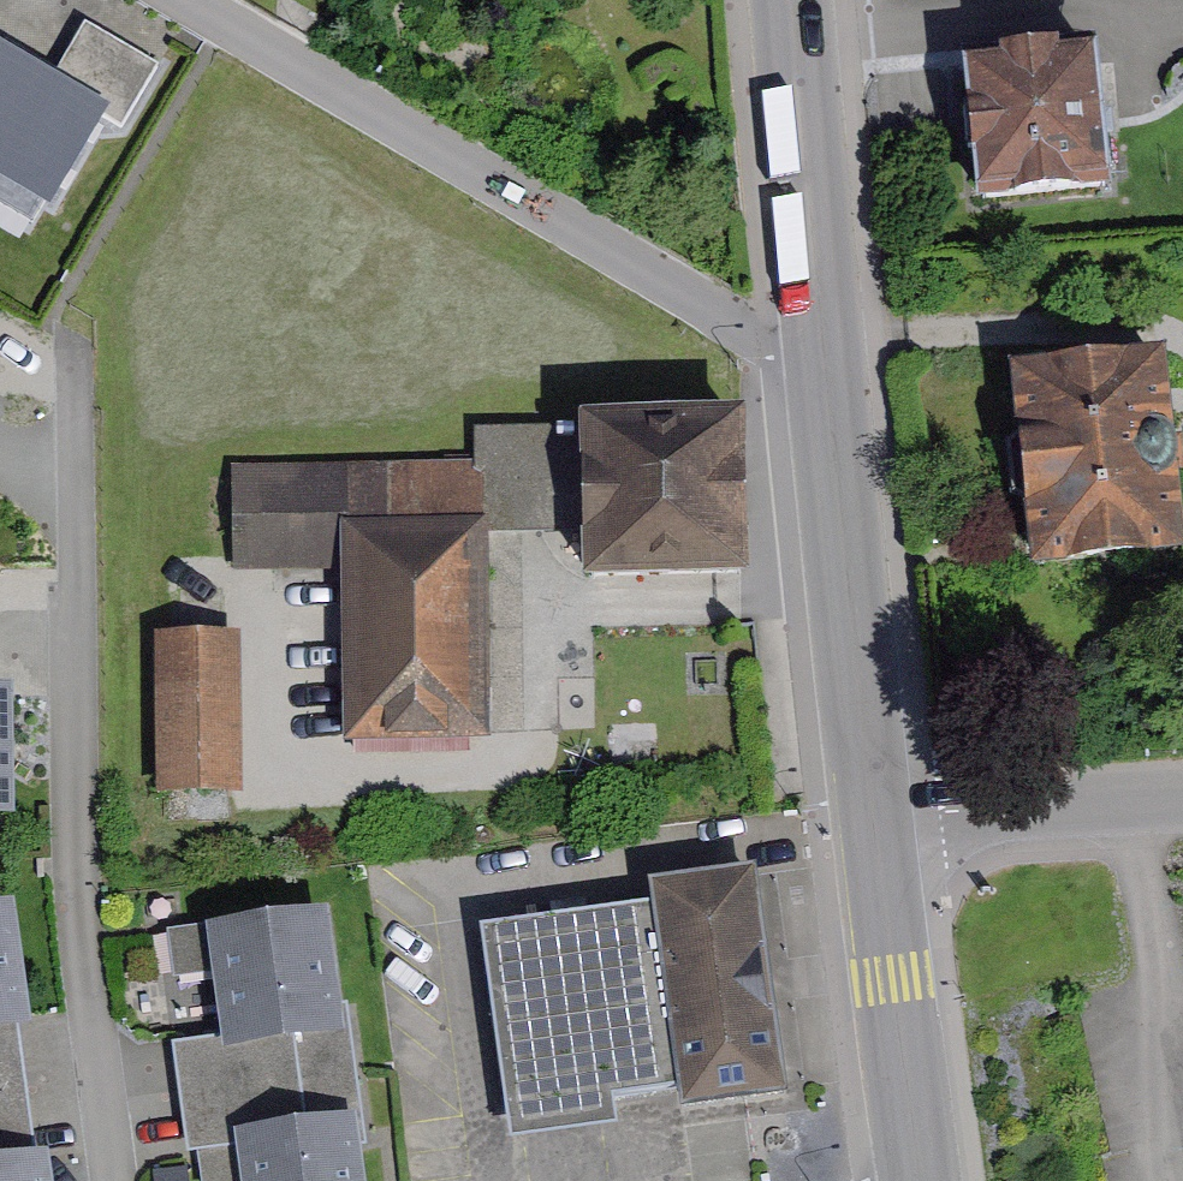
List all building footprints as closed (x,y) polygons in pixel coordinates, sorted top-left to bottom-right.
[(86,25),(53,81),(110,114),(128,125),(161,69),(86,25)] [(0,51),(0,187),(53,216),(110,114),(53,81),(0,51)] [(1095,54),(964,65),(977,205),(1108,193),(1095,54)] [(1009,370),(1034,576),(1182,559),(1182,536),(1161,352),(1009,370)] [(745,421),(581,426),(583,533),(586,590),(750,585),(745,421)] [(581,426),(479,428),(480,459),(481,535),(583,533),(581,426)] [(480,459),(240,467),(243,570),(339,567),(345,749),(489,744),(481,535),(480,459)] [(237,639),(158,638),(157,791),(235,792),(237,639)] [(16,823),(13,691),(0,692),(0,823),(16,823)] [(652,888),(655,908),(482,932),(511,1145),(615,1131),(610,1101),(680,1091),(683,1113),(786,1099),(755,874),(652,888)] [(12,907),(0,909),(0,1035),(19,1032),(29,1031),(12,907)] [(171,1048),(178,1102),(359,1077),(349,1008),(341,1009),(328,916),(207,933),(213,975),(222,1041),(171,1048)] [(174,981),(213,975),(207,933),(207,928),(167,933),(174,981)] [(27,1097),(19,1032),(0,1035),(0,1101),(27,1097)] [(360,1143),(368,1141),(359,1077),(178,1102),(186,1156),(201,1154),(237,1149),(242,1180),(365,1180),(360,1143)] [(36,1162),(27,1097),(0,1101),(0,1167),(36,1162)] [(237,1149),(201,1154),(205,1180),(242,1180),(237,1149)] [(47,1161),(36,1162),(0,1167),(0,1180),(50,1180),(47,1161)] [(156,1174),(157,1180),(187,1180),(185,1170),(156,1174)]
